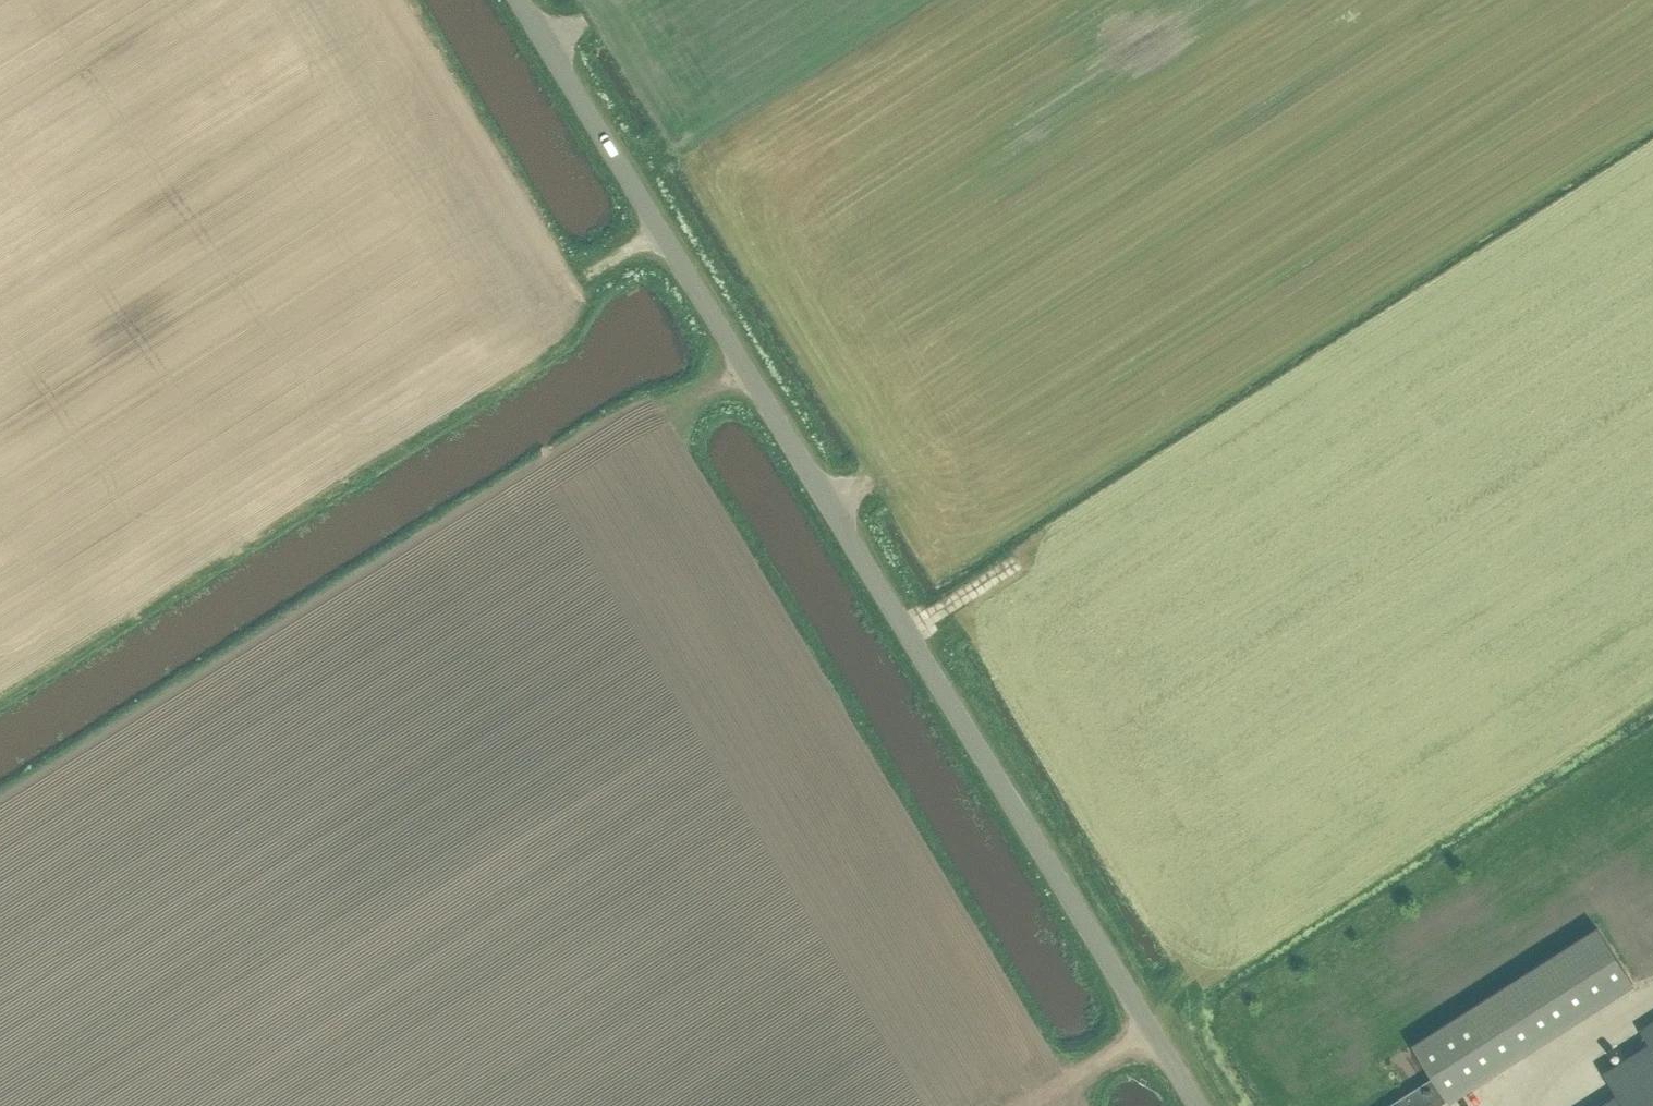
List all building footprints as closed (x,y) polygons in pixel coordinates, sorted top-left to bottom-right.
[(1470,1010),(1414,1045),(1434,1077),(1449,1100),(1505,1065),(1470,1010)] [(1601,1105),(1652,1105),(1652,1026),(1642,1033),(1652,1048),(1608,1076),(1619,1094),(1601,1105)] [(1406,1094),(1387,1105),(1413,1105),(1406,1094)]
